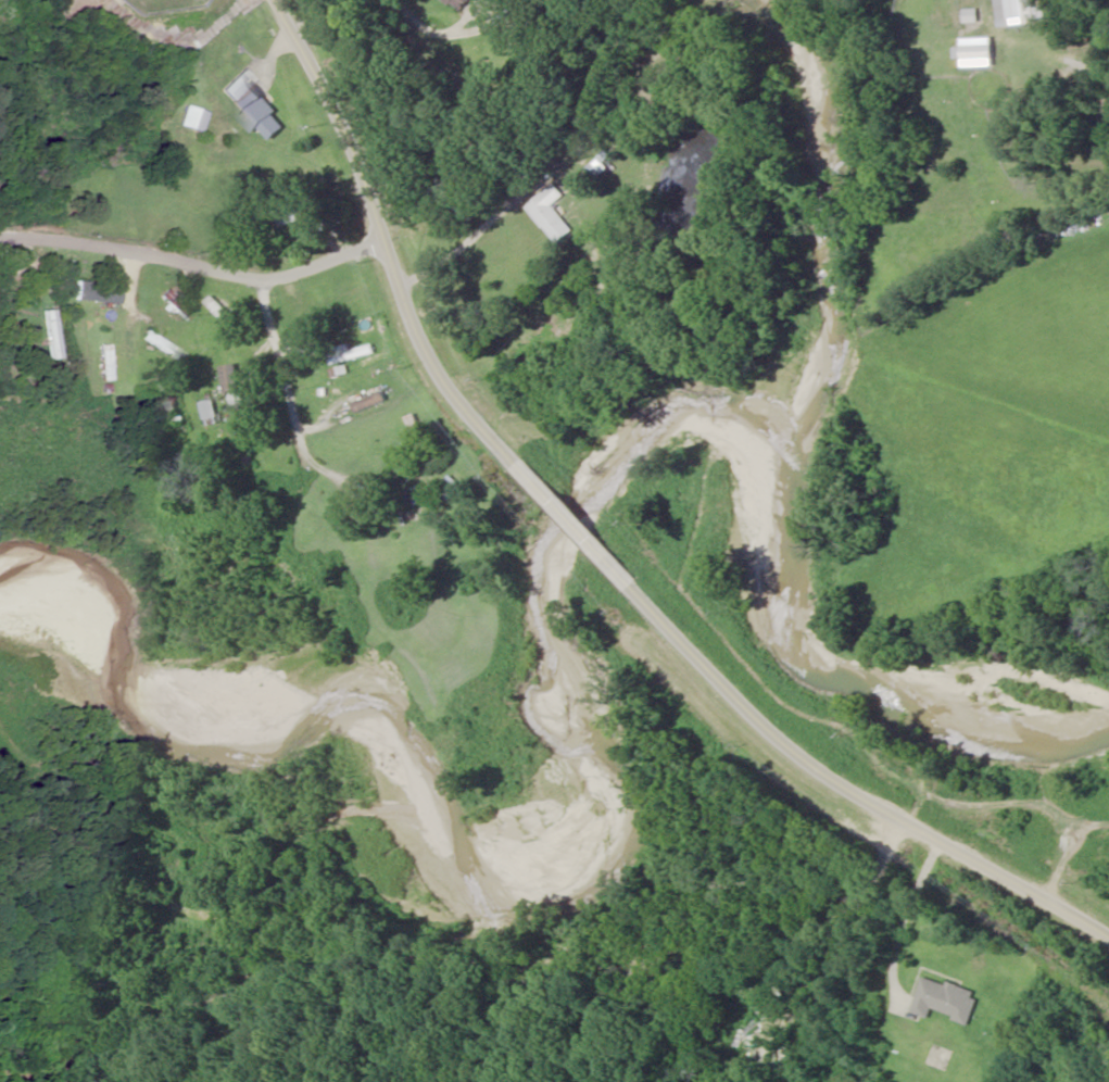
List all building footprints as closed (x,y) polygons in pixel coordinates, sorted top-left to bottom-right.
[(461,12),(472,0),(447,0),(461,12)] [(998,26),(1035,23),(1033,0),(996,0),(998,26)] [(963,67),(993,67),(993,38),(963,38),(963,67)] [(216,90),(256,133),(262,128),(273,140),(290,126),(238,70),(216,90)] [(176,125),(197,133),(205,113),(184,104),(176,125)] [(581,173),(590,183),(600,174),(592,165),(581,173)] [(562,194),(552,183),(526,208),(559,243),(573,229),(551,205),(562,194)] [(324,220),(318,203),(270,219),(273,228),(303,218),(306,226),(324,220)] [(118,281),(118,270),(109,270),(109,281),(118,281)] [(116,304),(119,285),(75,281),(73,300),(116,304)] [(183,320),(189,314),(164,289),(158,296),(183,320)] [(235,331),(242,325),(212,296),(206,302),(235,331)] [(52,310),(41,311),(45,359),(56,358),(52,310)] [(181,353),(143,331),(138,339),(176,361),(181,353)] [(375,356),(373,343),(329,350),(331,363),(375,356)] [(97,345),(97,380),(106,380),(106,345),(97,345)] [(222,355),(229,394),(232,394),(234,405),(246,403),(237,353),(222,355)] [(354,403),(358,412),(387,402),(384,392),(354,403)] [(160,412),(179,412),(179,396),(160,396),(160,412)] [(203,402),(206,420),(219,418),(215,400),(203,402)] [(407,418),(421,452),(430,448),(416,414),(407,418)] [(470,480),(458,469),(438,489),(449,501),(470,480)] [(969,1023),(980,994),(926,975),(913,1012),(930,1018),(933,1010),(969,1023)] [(726,1041),(761,1053),(764,1044),(729,1032),(726,1041)]
